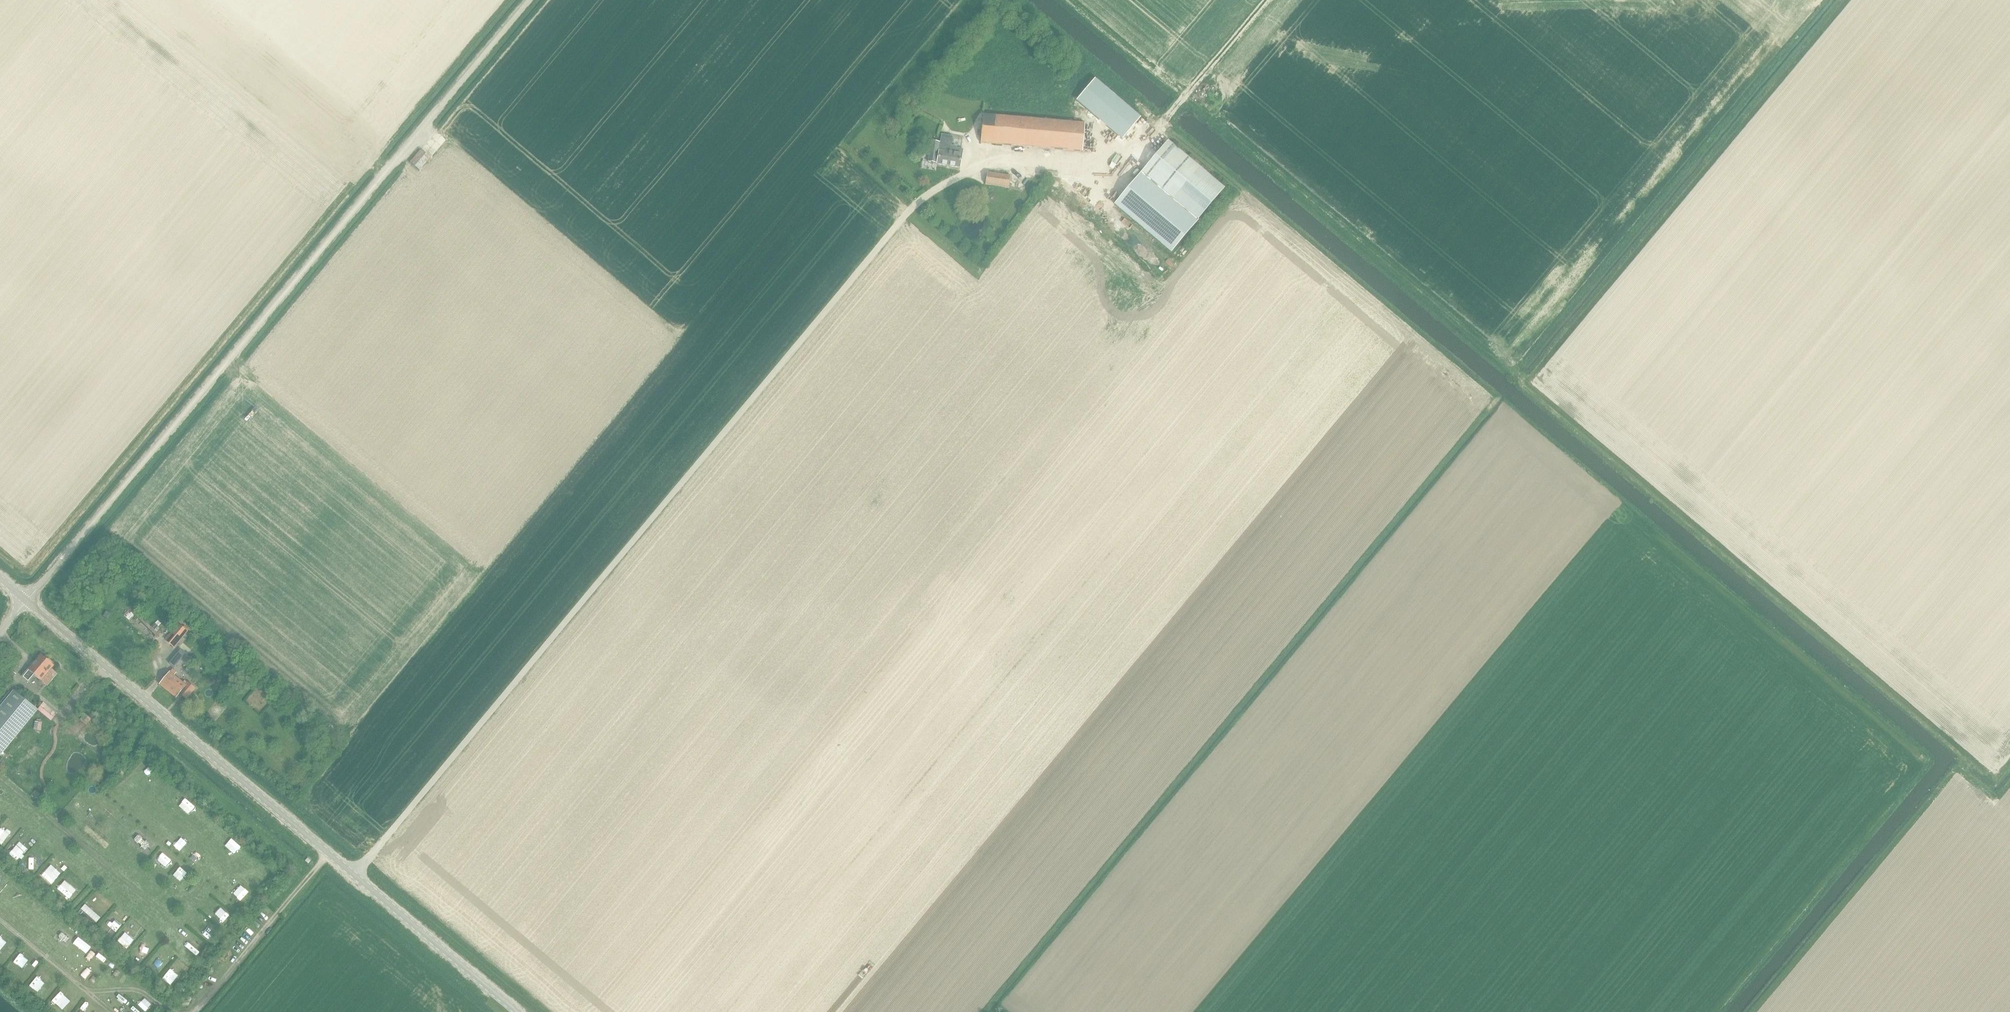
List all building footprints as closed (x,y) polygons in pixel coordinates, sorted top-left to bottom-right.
[(1094,78),(1075,100),(1122,140),(1140,118),(1094,78)] [(982,114),(980,143),(1082,151),(1084,123),(982,114)] [(925,162),(959,168),(962,150),(955,149),(955,147),(950,146),(951,136),(941,135),(940,144),(929,143),(925,162)] [(1168,142),(1142,173),(1196,219),(1223,187),(1168,142)] [(420,150),(409,163),(419,171),(430,158),(420,150)] [(1108,186),(1111,183),(1094,170),(1087,179),(1092,183),(1096,178),(1099,180),(1094,186),(1116,204),(1121,197),(1108,186)] [(987,172),(985,184),(1008,188),(1010,176),(987,172)] [(1141,174),(1114,205),(1169,251),(1196,220),(1141,174)] [(1086,198),(1093,190),(1090,186),(1082,195),(1086,198)] [(1052,203),(1056,207),(1068,195),(1064,191),(1052,203)] [(1091,213),(1087,217),(1094,224),(1098,220),(1091,213)] [(178,624),(165,640),(173,647),(186,632),(178,624)] [(201,632),(198,637),(203,641),(207,637),(201,632)] [(168,663),(174,668),(185,653),(180,649),(168,663)] [(33,675),(40,681),(53,666),(51,664),(52,663),(47,659),(46,660),(40,655),(21,677),(27,682),(33,675)] [(6,686),(16,674),(11,670),(1,681),(6,686)] [(159,684),(176,698),(179,693),(186,699),(195,689),(188,683),(186,686),(174,675),(175,673),(172,670),(159,684)] [(0,708),(0,755),(37,710),(14,691),(0,708)] [(57,714),(43,703),(37,710),(51,721),(57,714)] [(91,719),(85,714),(80,720),(86,725),(91,719)] [(206,813),(212,818),(219,809),(213,805),(206,813)] [(10,832),(21,819),(15,814),(4,827),(10,832)] [(187,839),(196,847),(201,841),(191,834),(187,839)] [(142,838),(139,836),(137,836),(134,840),(134,841),(137,844),(138,843),(141,846),(141,847),(144,850),(145,849),(149,845),(149,844),(145,841),(144,842),(141,839),(142,838)] [(235,847),(244,855),(254,844),(246,836),(235,847)] [(20,842),(29,849),(32,844),(24,838),(20,842)] [(174,856),(179,847),(171,842),(165,850),(174,856)] [(43,844),(34,852),(41,859),(50,851),(43,844)] [(52,869),(60,874),(70,859),(61,854),(52,869)] [(72,870),(65,881),(78,889),(84,878),(72,870)] [(249,876),(241,885),(248,891),(257,882),(249,876)] [(96,895),(92,904),(103,910),(108,901),(96,895)] [(229,915),(234,910),(226,901),(221,906),(229,915)] [(118,925),(127,915),(120,910),(112,920),(118,925)] [(200,920),(209,925),(214,914),(205,910),(200,920)] [(71,923),(67,926),(73,933),(77,929),(71,923)] [(134,923),(128,931),(136,937),(142,929),(134,923)] [(196,936),(204,942),(211,935),(203,928),(196,936)] [(68,938),(62,934),(61,934),(59,936),(59,938),(64,942),(65,942),(68,940),(68,938)] [(7,950),(13,941),(6,936),(0,944),(7,950)] [(165,951),(158,958),(166,964),(172,957),(165,951)] [(26,966),(30,958),(21,954),(18,963),(26,966)] [(67,991),(61,999),(71,1007),(77,998),(67,991)]
